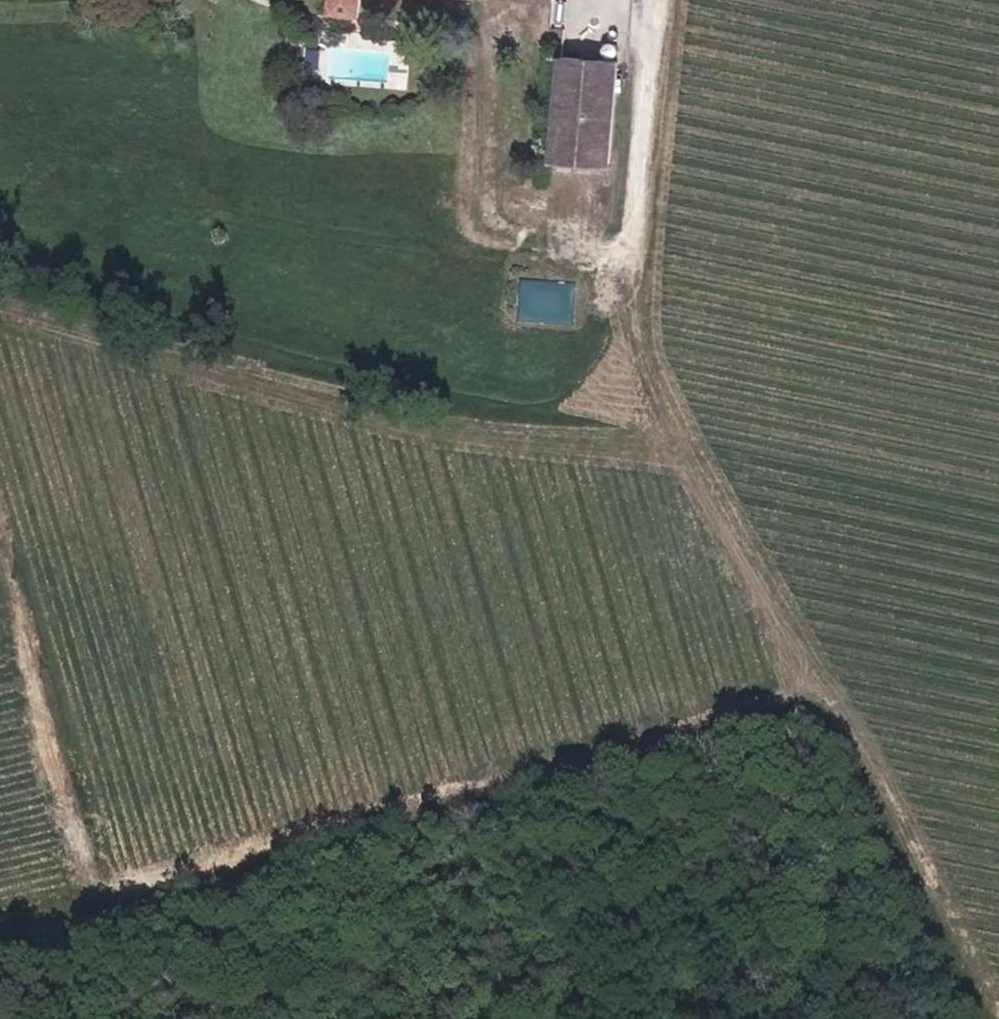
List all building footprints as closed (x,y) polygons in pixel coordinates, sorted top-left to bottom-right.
[(627,52),(577,48),(566,156),(616,161),(627,52)]
